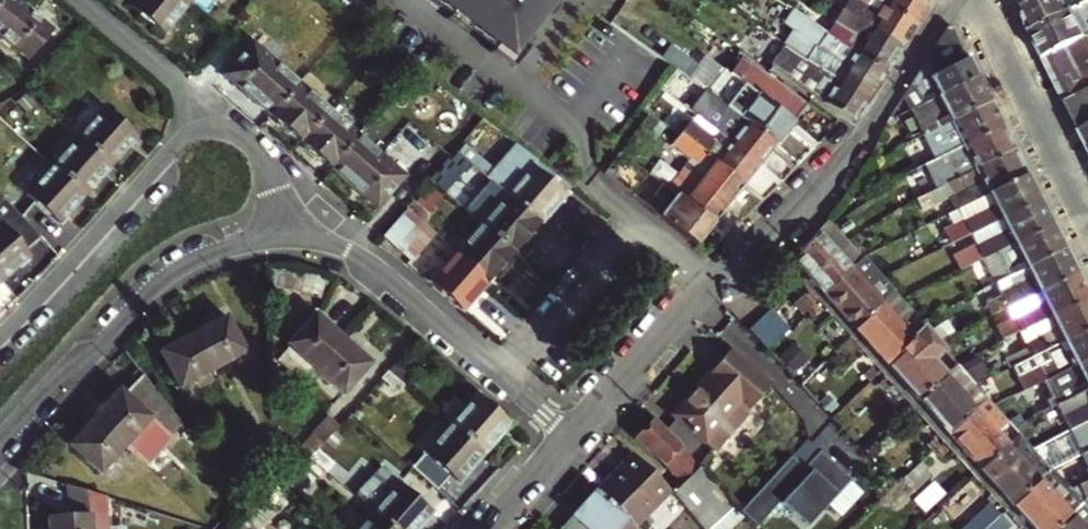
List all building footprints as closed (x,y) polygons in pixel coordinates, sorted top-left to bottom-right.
[(0,34),(25,6),(18,0),(0,0),(0,34)] [(192,3),(188,0),(136,0),(131,6),(165,34),(192,3)] [(513,59),(557,0),(433,0),(513,59)] [(845,8),(903,47),(918,23),(884,1),(883,0),(850,0),(845,8)] [(884,1),(918,23),(933,0),(885,0),(884,1)] [(1018,10),(1030,34),(1087,5),(1087,0),(1038,0),(1018,10)] [(800,52),(872,98),(888,71),(830,32),(820,26),(816,34),(807,29),(812,20),(785,2),(776,18),(808,39),(800,52)] [(1030,34),(1044,60),(1087,37),(1087,5),(1030,34)] [(55,31),(25,6),(0,34),(30,60),(55,31)] [(845,8),(830,32),(888,71),(903,47),(845,8)] [(820,26),(812,20),(807,29),(816,34),(820,26)] [(922,104),(979,76),(954,28),(948,28),(946,30),(944,32),(905,95),(913,109),(922,104)] [(1044,60),(1060,93),(1066,104),(1087,92),(1087,37),(1044,60)] [(657,53),(678,68),(693,79),(703,67),(667,40),(657,53)] [(272,116),(301,83),(254,42),(225,75),(271,115),(272,116)] [(787,75),(856,123),(872,98),(800,52),(788,44),(776,67),(787,75)] [(746,56),(732,73),(795,123),(808,106),(746,56)] [(693,93),(684,104),(762,164),(777,144),(714,95),(693,79),(678,68),(671,76),(693,93)] [(732,73),(714,95),(777,144),(795,123),(732,73)] [(921,127),(925,134),(991,100),(979,76),(922,104),(926,111),(916,116),(907,120),(913,131),(921,127)] [(330,109),(301,83),(272,116),(301,141),(330,109)] [(762,164),(684,104),(662,88),(658,93),(645,111),(650,115),(678,136),(680,134),(745,185),(762,164)] [(1066,104),(1080,133),(1087,128),(1087,92),(1066,104)] [(991,100),(925,134),(924,134),(937,159),(1003,125),(991,100)] [(913,109),(916,116),(926,111),(922,104),(913,109)] [(80,136),(113,165),(139,136),(105,108),(80,136)] [(331,168),(360,135),(330,109),(301,141),(302,142),(331,168)] [(949,184),(1016,149),(1003,125),(937,159),(943,172),(949,184)] [(689,160),(669,187),(714,224),(745,185),(680,134),(678,136),(672,144),(689,160)] [(331,168),(333,170),(377,208),(407,176),(360,135),(331,168)] [(113,165),(80,136),(54,165),(88,194),(113,165)] [(460,152),(475,165),(480,158),(466,145),(460,152)] [(1028,174),(1016,149),(949,184),(954,194),(962,208),(1028,174)] [(460,152),(454,160),(468,172),(475,165),(460,152)] [(88,194),(54,165),(28,194),(61,224),(88,194)] [(545,219),(566,195),(534,167),(509,195),(541,224),(545,219)] [(452,171),(439,184),(461,203),(472,189),(452,171)] [(714,224),(669,187),(650,171),(633,194),(697,245),(714,224)] [(933,192),(949,184),(943,172),(927,180),(933,192)] [(1040,199),(1028,174),(962,208),(959,210),(964,220),(971,234),(1040,199)] [(923,210),(954,194),(949,184),(933,192),(919,199),(917,200),(923,210)] [(516,252),(541,224),(509,195),(484,224),(516,252)] [(1053,223),(1040,199),(971,234),(983,258),(1053,223)] [(432,214),(417,202),(409,210),(423,223),(432,214)] [(401,249),(423,223),(409,210),(386,236),(401,249)] [(826,293),(865,259),(849,241),(837,227),(831,220),(830,219),(795,259),(826,293)] [(942,248),(971,234),(964,220),(935,234),(942,248)] [(0,225),(0,279),(2,281),(6,278),(32,256),(2,223),(0,225)] [(523,252),(552,278),(578,249),(549,223),(523,252)] [(1065,248),(1053,223),(983,258),(988,268),(977,273),(984,289),(997,283),(1008,277),(1065,248)] [(490,281),(516,252),(484,224),(458,254),(490,281)] [(1008,306),(1077,271),(1065,248),(1008,277),(1011,285),(1000,291),(1003,297),(987,306),(991,314),(1008,306)] [(458,254),(432,284),(464,312),(487,285),(490,281),(458,254)] [(857,328),(896,295),(883,281),(865,259),(826,293),(857,328)] [(1087,298),(1087,293),(1077,271),(1008,306),(1013,318),(997,326),(1004,340),(1020,332),(1087,298)] [(976,294),(984,289),(977,273),(967,278),(976,294)] [(997,283),(1000,291),(1011,285),(1008,277),(997,283)] [(492,295),(478,308),(505,336),(519,323),(492,295)] [(889,364),(926,330),(919,322),(900,300),(896,295),(857,328),(889,364)] [(1020,332),(1028,346),(1007,357),(1011,366),(1045,349),(1087,328),(1087,298),(1020,332)] [(814,305),(809,300),(804,305),(809,310),(814,305)] [(819,310),(814,305),(809,310),(814,315),(819,310)] [(770,349),(790,329),(773,311),(752,330),(770,349)] [(317,370),(344,339),(317,314),(289,345),(317,370)] [(195,334),(214,370),(246,351),(227,316),(195,334)] [(1087,359),(1087,328),(1045,349),(1050,360),(1018,377),(1025,391),(1034,386),(1087,359)] [(936,342),(926,330),(889,364),(920,398),(947,374),(939,366),(949,357),(936,342)] [(182,389),(214,370),(195,334),(163,352),(182,389)] [(344,339),(317,370),(345,395),(373,364),(344,339)] [(715,452),(718,449),(772,386),(731,351),(675,417),(715,452)] [(1034,386),(1036,391),(1023,398),(1033,417),(1058,404),(1087,389),(1087,359),(1034,386)] [(412,378),(396,364),(390,370),(406,385),(412,378)] [(920,398),(951,434),(990,400),(976,384),(973,385),(957,365),(947,374),(920,398)] [(870,380),(876,375),(871,369),(865,374),(870,380)] [(406,385),(390,370),(383,378),(400,392),(406,385)] [(1087,421),(1087,389),(1058,404),(1064,417),(1057,421),(1063,433),(1070,429),(1087,421)] [(120,390),(96,417),(127,445),(149,466),(173,439),(120,390)] [(511,424),(479,395),(452,425),(485,453),(511,424)] [(1001,434),(1012,424),(995,406),(990,400),(951,434),(981,468),(1009,444),(1001,434)] [(319,449),(340,426),(328,416),(300,447),(312,457),(319,449)] [(96,417),(72,445),(102,473),(127,445),(96,417)] [(706,528),(708,526),(711,528),(732,528),(745,517),(740,511),(665,430),(654,421),(635,440),(658,458),(682,483),(675,491),(706,528)] [(1070,429),(1082,453),(1087,450),(1087,421),(1070,429)] [(485,453),(452,425),(426,454),(458,483),(485,453)] [(1020,434),(1009,444),(1040,479),(1051,469),(1033,448),(1020,434)] [(740,511),(745,517),(755,528),(779,505),(801,528),(807,528),(828,510),(841,525),(865,503),(852,490),(855,487),(812,440),(740,511)] [(275,442),(261,452),(268,462),(282,451),(275,442)] [(1040,479),(1009,444),(981,468),(982,468),(1013,503),(1040,479)] [(923,450),(927,454),(932,450),(929,445),(923,450)] [(334,463),(319,449),(312,457),(327,471),(334,463)] [(937,455),(932,450),(927,454),(931,459),(937,455)] [(1053,468),(1068,460),(1063,450),(1048,458),(1053,468)] [(647,520),(674,491),(634,455),(608,483),(647,520)] [(307,494),(327,471),(312,457),(291,479),(307,494)] [(927,467),(920,460),(899,480),(911,493),(929,477),(927,467)] [(1063,480),(1070,487),(1072,489),(1087,482),(1087,467),(1063,480)] [(1040,479),(1013,503),(1013,504),(1036,528),(1054,528),(1071,514),(1057,498),(1070,487),(1063,480),(1053,468),(1051,469),(1040,479)] [(238,471),(230,477),(238,489),(247,483),(238,471)] [(1072,489),(1084,503),(1087,508),(1087,482),(1072,489)] [(433,511),(401,483),(374,513),(392,528),(417,528),(433,511)] [(598,493),(625,516),(636,528),(637,528),(639,528),(647,520),(608,483),(598,493)] [(636,528),(625,516),(598,493),(597,492),(563,528),(636,528)] [(253,510),(267,522),(274,514),(260,501),(253,510)] [(1084,503),(1078,508),(1071,514),(1054,528),(1087,528),(1087,508),(1084,503)] [(991,505),(986,510),(989,515),(995,510),(991,505)] [(139,509),(127,510),(127,523),(140,523),(139,509)] [(267,522),(253,510),(246,517),(259,528),(261,528),(267,522)] [(986,510),(964,528),(984,528),(1000,515),(995,510),(989,515),(986,510)] [(374,513),(360,528),(392,528),(374,513)] [(49,528),(93,528),(92,515),(49,517),(49,528)] [(1000,515),(984,528),(1002,528),(1000,527),(1006,522),(1000,515)]
